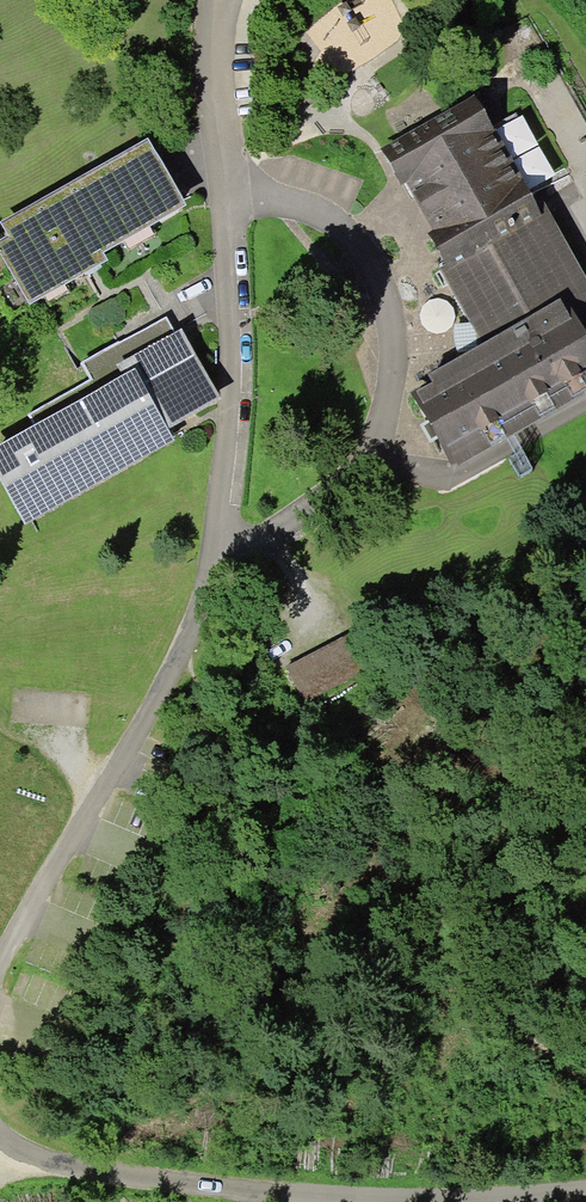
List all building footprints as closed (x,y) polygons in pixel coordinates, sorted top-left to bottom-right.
[(485,108),(392,161),(402,187),(406,185),(440,245),(437,246),(447,265),(441,269),(483,343),(430,373),(435,381),(413,393),(427,420),(438,437),(454,466),(458,463),(459,464),(585,392),(585,274),(544,200),(539,203),(485,108)] [(148,137),(1,221),(9,235),(0,240),(0,252),(30,305),(45,296),(65,285),(109,260),(104,251),(123,241),(149,225),(187,204),(148,137)] [(155,234),(149,225),(123,241),(128,250),(155,234)] [(69,291),(65,285),(45,296),(48,302),(69,291)] [(182,328),(175,332),(165,315),(81,363),(90,379),(29,413),(34,422),(0,442),(0,478),(27,524),(175,439),(168,427),(221,396),(182,328)] [(430,442),(438,437),(427,420),(419,425),(430,442)] [(368,670),(350,634),(286,666),(305,703),(368,670)]
